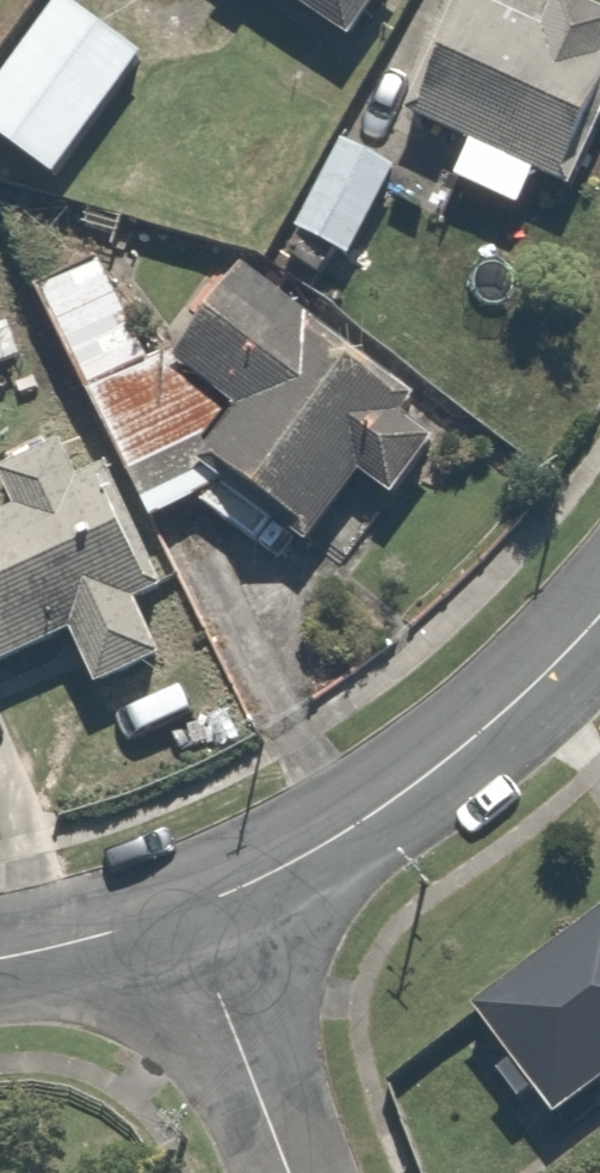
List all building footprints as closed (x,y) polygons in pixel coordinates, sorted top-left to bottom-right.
[(342,43),(373,0),(281,0),(342,43)] [(75,3),(0,95),(0,139),(53,182),(149,64),(75,3)] [(459,10),(408,133),(470,159),(456,191),(522,219),(538,179),(577,195),(599,138),(599,21),(561,5),(544,45),(459,10)] [(406,169),(358,138),(291,242),(339,273),(406,169)] [(102,270),(40,299),(161,532),(233,494),(320,543),(416,371),(235,270),(180,369),(145,350),(102,270)] [(119,476),(90,489),(73,450),(0,483),(0,503),(8,520),(0,524),(0,664),(66,634),(96,700),(168,667),(139,603),(171,589),(119,476)] [(599,900),(463,1025),(560,1132),(599,1096),(599,901),(599,900)]
